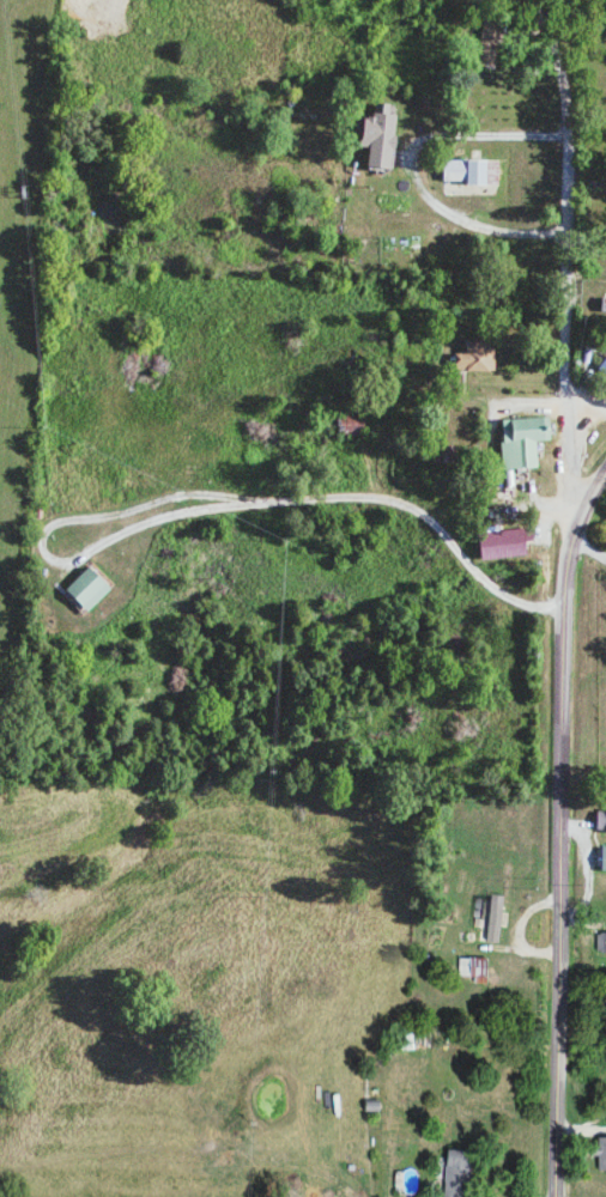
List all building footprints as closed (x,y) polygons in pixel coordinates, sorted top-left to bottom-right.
[(494,67),(502,29),(484,25),(476,64),(494,67)] [(366,167),(390,169),(395,112),(392,112),(392,104),(374,103),(372,118),(362,117),(359,147),(368,147),(366,167)] [(443,160),(442,183),(498,184),(499,161),(443,160)] [(492,371),(492,341),(465,340),(465,354),(453,354),(453,370),(492,371)] [(338,436),(363,435),(363,415),(337,416),(338,436)] [(535,468),(534,442),(548,441),(547,417),(499,419),(501,469),(535,468)] [(530,531),(498,533),(498,527),(486,527),(487,536),(479,536),(479,545),(530,543),(530,531)] [(109,590),(88,567),(64,590),(86,612),(109,590)] [(501,897),(486,896),(481,943),(497,944),(501,897)] [(596,954),(605,955),(605,933),(596,933),(596,954)] [(458,977),(473,977),(473,983),(484,983),(485,959),(458,959),(458,977)] [(594,1157),(597,1157),(597,1171),(605,1171),(605,1139),(594,1139),(594,1157)] [(470,1154),(446,1152),(443,1196),(468,1196),(470,1154)]
